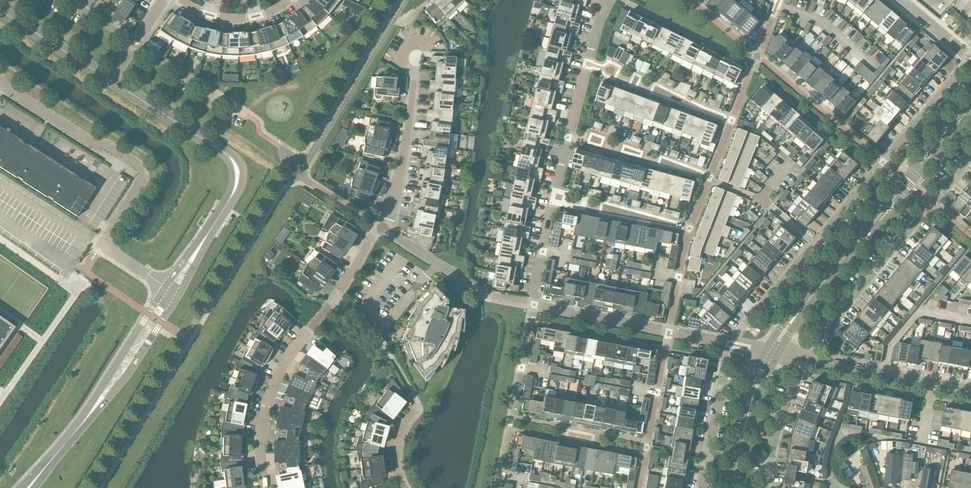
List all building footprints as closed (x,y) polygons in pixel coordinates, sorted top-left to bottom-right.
[(125,0),(116,13),(106,6),(107,4),(101,0),(97,0),(93,7),(113,20),(114,18),(122,23),(130,11),(131,12),(134,6),(125,0)] [(329,14),(313,0),(310,0),(307,3),(308,4),(302,10),(317,26),(328,15),(330,17),(331,15),(329,14)] [(338,0),(313,0),(329,14),(339,1),(340,2),(340,1),(338,0)] [(428,2),(431,6),(425,11),(438,26),(448,18),(432,0),(430,0),(428,2)] [(448,18),(457,10),(447,0),(438,0),(437,1),(437,0),(432,0),(448,18)] [(465,1),(464,0),(447,0),(457,10),(465,1)] [(559,8),(578,14),(581,5),(586,7),(588,1),(584,0),(561,0),(559,8)] [(710,3),(717,9),(725,0),(712,0),(710,3)] [(742,0),(736,0),(735,0),(725,0),(717,9),(725,16),(737,2),(739,3),(742,0)] [(856,7),(864,13),(875,0),(862,0),(856,7)] [(871,20),(884,5),(879,0),(875,0),(864,13),(871,20)] [(725,16),(733,23),(745,8),(739,3),(737,2),(725,16)] [(355,3),(350,12),(359,16),(363,7),(355,3)] [(892,11),(884,5),(871,20),(879,27),(892,11)] [(559,8),(555,23),(580,30),(581,24),(576,22),(578,14),(559,8)] [(755,16),(758,12),(755,9),(751,13),(745,8),(733,23),(741,29),(753,15),(755,16)] [(632,35),(641,17),(631,12),(632,11),(631,11),(630,12),(623,9),(614,29),(621,33),(622,30),(632,35)] [(317,26),(302,10),(296,14),(295,13),(290,16),(303,36),(304,36),(316,27),(317,26)] [(900,18),(892,11),(879,27),(887,33),(900,18)] [(173,43),(174,41),(174,40),(185,19),(180,16),(179,18),(172,13),(159,31),(160,31),(173,40),(171,42),(173,43)] [(422,13),(417,21),(421,24),(426,16),(422,13)] [(753,15),(741,29),(749,36),(761,22),(755,16),(753,15)] [(305,38),(304,36),(303,36),(290,16),(285,20),(286,21),(279,25),(288,45),(289,44),(302,37),(304,39),(305,38)] [(632,35),(643,40),(652,20),(651,21),(641,17),(632,35)] [(908,24),(900,18),(887,33),(895,40),(908,24)] [(189,47),(197,27),(190,24),(191,22),(185,19),(174,40),(174,41),(188,47),(189,47)] [(643,40),(653,45),(662,27),(652,22),(652,20),(643,40)] [(962,33),(965,36),(970,28),(970,25),(965,20),(957,30),(962,33)] [(555,23),(551,37),(570,43),(572,34),(577,36),(578,36),(580,30),(555,23)] [(908,24),(895,40),(903,46),(916,31),(908,24)] [(288,45),(279,25),(271,27),(271,26),(265,28),(272,51),(273,50),(287,45),(288,45)] [(205,55),(206,53),(205,53),(211,30),(205,28),(205,29),(197,27),(189,47),(190,48),(204,52),(204,55),(205,55)] [(653,45),(663,50),(673,30),(672,30),(672,31),(662,27),(653,45)] [(274,53),(273,50),(272,51),(265,28),(259,30),(260,31),(252,33),(256,55),(257,55),(262,53),(263,58),(273,56),(272,54),(274,53)] [(222,56),(224,34),(216,32),(217,31),(211,30),(205,53),(206,53),(221,56),(222,56)] [(663,50),(673,55),(682,37),(672,32),(673,30),(663,50)] [(240,59),(240,56),(239,56),(238,32),(232,33),(232,34),(224,34),(222,56),(223,56),(238,56),(238,59),(240,59)] [(256,55),(252,33),(244,34),(244,32),(238,32),(239,56),(240,56),(255,55),(256,55)] [(775,56),(788,40),(780,33),(777,37),(774,35),(774,34),(773,34),(770,43),(771,43),(771,42),(772,43),(767,49),(775,56)] [(568,51),(570,43),(551,37),(547,52),(572,59),(573,53),(573,52),(573,53),(568,51)] [(673,55),(684,60),(693,40),(692,41),(682,37),(673,55)] [(684,60),(694,65),(703,47),(693,42),(693,40),(684,60)] [(796,47),(788,40),(775,56),(783,62),(796,47)] [(928,52),(943,65),(949,57),(934,44),(928,52)] [(613,58),(619,61),(625,49),(619,46),(613,58)] [(694,65),(704,70),(714,50),(713,50),(713,51),(703,47),(694,65)] [(796,47),(783,62),(791,69),(803,53),(796,47)] [(162,48),(159,54),(164,57),(167,51),(162,48)] [(704,70),(714,75),(723,57),(713,52),(714,50),(704,70)] [(625,51),(620,62),(625,64),(630,54),(625,51)] [(436,72),(456,73),(456,67),(459,67),(460,58),(458,58),(458,52),(447,52),(446,57),(431,56),(431,63),(432,63),(432,62),(437,63),(436,72)] [(547,52),(543,67),(562,72),(565,63),(570,64),(570,65),(572,59),(547,52)] [(928,52),(921,60),(935,72),(935,73),(936,73),(943,65),(928,52)] [(791,69),(798,75),(811,60),(803,53),(791,69)] [(630,66),(633,61),(635,56),(631,54),(629,59),(628,59),(626,64),(625,64),(630,66)] [(903,58),(900,56),(896,60),(899,63),(900,62),(903,65),(906,61),(903,58)] [(725,80),(734,60),(733,61),(723,57),(714,75),(725,80)] [(734,60),(725,80),(735,85),(744,67),(734,62),(734,60)] [(819,67),(811,60),(798,75),(806,82),(819,67)] [(929,80),(935,73),(935,72),(921,60),(914,68),(929,80)] [(640,72),(646,74),(650,76),(653,71),(649,69),(646,74),(650,65),(645,62),(640,72)] [(543,67),(539,81),(564,88),(566,81),(565,81),(565,82),(560,80),(562,72),(543,67)] [(806,82),(814,88),(827,73),(819,67),(806,82)] [(914,68),(908,76),(922,88),(929,80),(914,68)] [(430,86),(458,88),(458,79),(456,79),(456,73),(436,72),(436,80),(430,80),(430,86)] [(814,88),(822,95),(835,80),(827,73),(814,88)] [(389,77),(388,78),(378,77),(377,86),(375,85),(374,95),(374,96),(374,97),(375,98),(376,99),(377,100),(378,100),(379,100),(380,100),(382,99),(382,98),(383,97),(383,96),(396,97),(396,90),(397,90),(398,79),(398,78),(397,77),(397,76),(396,75),(395,74),(394,74),(392,74),(391,75),(390,75),(389,76),(389,77)] [(922,88),(908,76),(901,84),(915,96),(922,88)] [(835,80),(822,95),(829,102),(842,86),(835,80)] [(539,81),(535,96),(555,101),(557,92),(562,93),(562,94),(564,88),(539,81)] [(606,104),(613,86),(604,83),(604,82),(603,82),(597,99),(595,98),(593,105),(605,109),(606,104)] [(909,103),(915,96),(901,84),(895,91),(909,103)] [(761,108),(774,93),(765,85),(753,101),(761,108)] [(458,88),(430,86),(429,92),(435,92),(434,101),(454,103),(454,97),(457,97),(458,88)] [(606,104),(616,108),(623,88),(622,90),(613,86),(606,104)] [(842,86),(829,102),(837,108),(850,93),(842,86)] [(616,108),(625,111),(632,93),(623,90),(623,88),(616,108)] [(909,103),(895,91),(892,89),(886,97),(888,99),(902,111),(909,103)] [(625,111),(635,115),(642,95),(641,97),(632,93),(625,111)] [(715,100),(713,106),(719,109),(724,96),(718,93),(715,100)] [(761,108),(770,115),(784,99),(783,100),(774,93),(761,108)] [(850,93),(837,108),(845,115),(858,100),(850,93)] [(635,115),(644,118),(651,100),(642,97),(642,95),(635,115)] [(535,96),(532,110),(557,117),(558,110),(553,109),(555,101),(535,96)] [(784,99),(770,115),(779,123),(792,107),(783,100),(784,99)] [(888,99),(882,107),(896,119),(902,111),(888,99)] [(644,118),(654,122),(661,102),(660,104),(651,100),(644,118)] [(454,103),(434,101),(433,110),(428,110),(428,109),(427,109),(427,115),(455,119),(456,109),(453,109),(454,103)] [(664,125),(670,107),(661,104),(661,102),(654,122),(664,125)] [(664,125),(673,129),(680,109),(679,111),(670,107),(664,125)] [(779,123),(788,130),(802,114),(801,113),(800,115),(792,107),(779,123)] [(882,107),(875,115),(889,127),(896,119),(882,107)] [(673,129),(683,132),(689,114),(680,111),(681,110),(680,109),(673,129)] [(532,110),(528,125),(548,130),(550,121),(555,122),(555,123),(557,117),(532,110)] [(683,132),(692,136),(699,117),(699,116),(699,118),(689,114),(683,132)] [(802,114),(788,130),(796,137),(809,122),(801,115),(802,114)] [(430,131),(450,133),(451,127),(453,128),(455,119),(427,115),(426,122),(426,121),(431,122),(430,131)] [(875,115),(869,122),(868,123),(883,135),(890,127),(889,127),(875,115)] [(365,136),(389,140),(391,130),(390,130),(392,123),(380,121),(380,119),(371,117),(369,126),(367,129),(366,131),(365,134),(365,136)] [(597,129),(600,120),(590,117),(588,125),(597,129)] [(692,136),(702,140),(708,122),(699,118),(700,117),(699,117),(692,136)] [(749,129),(751,123),(739,118),(737,124),(749,129)] [(345,120),(341,126),(346,129),(350,123),(345,120)] [(876,143),(883,135),(868,123),(869,122),(867,121),(860,129),(876,143)] [(708,122),(702,140),(700,144),(710,148),(712,142),(714,142),(717,133),(716,132),(718,125),(708,122)] [(796,137),(805,145),(819,128),(818,129),(809,122),(796,137)] [(528,125),(525,140),(550,146),(551,139),(546,138),(548,130),(528,125)] [(17,178),(18,177),(23,180),(22,182),(47,198),(48,196),(53,200),(53,201),(78,217),(97,188),(84,179),(83,181),(77,177),(78,176),(29,145),(28,146),(23,142),(24,141),(11,133),(10,134),(5,131),(5,130),(0,126),(0,167),(17,178)] [(331,143),(328,148),(329,148),(336,150),(347,131),(341,127),(331,143)] [(735,139),(756,147),(760,137),(739,128),(735,139)] [(819,128),(805,145),(814,152),(827,137),(818,130),(819,128)] [(423,145),(451,149),(452,140),(449,139),(450,133),(430,131),(429,140),(424,139),(423,145)] [(389,140),(365,136),(365,137),(364,140),(364,143),(365,146),(363,155),(372,157),(373,155),(385,157),(386,151),(389,140)] [(735,139),(731,149),(752,157),(756,147),(735,139)] [(525,140),(521,154),(541,159),(543,150),(548,151),(548,152),(550,146),(525,140)] [(451,149),(423,145),(422,151),(427,152),(426,160),(446,163),(447,157),(449,158),(451,149)] [(582,170),(587,152),(578,149),(577,149),(572,168),(573,169),(573,168),(582,170)] [(731,149),(727,159),(748,167),(752,157),(731,149)] [(844,151),(838,159),(837,160),(852,172),(859,164),(844,151)] [(582,170),(592,173),(598,153),(597,153),(597,155),(587,152),(582,170)] [(592,173),(602,176),(607,157),(597,155),(598,153),(592,173)] [(521,154),(518,169),(543,175),(544,168),(544,169),(539,167),(541,159),(521,154)] [(697,166),(702,167),(706,157),(701,155),(697,166)] [(602,176),(612,179),(617,158),(616,160),(607,157),(602,176)] [(612,179),(622,181),(627,163),(617,160),(617,159),(617,158),(612,179)] [(829,166),(830,168),(831,167),(845,179),(845,180),(852,172),(837,160),(838,159),(836,158),(829,166)] [(727,159),(723,169),(745,177),(748,167),(727,159)] [(353,178),(376,186),(379,176),(379,175),(381,169),(370,165),(370,163),(361,160),(358,169),(356,171),(355,173),(354,176),(353,178)] [(418,174),(446,179),(447,170),(445,169),(446,163),(426,160),(425,169),(420,168),(419,168),(418,174)] [(622,181),(631,184),(637,164),(636,165),(627,163),(622,181)] [(631,184),(641,187),(646,168),(637,165),(637,164),(631,184)] [(830,168),(824,175),(838,187),(845,180),(845,179),(831,167),(830,168)] [(641,187),(651,189),(657,169),(656,169),(656,171),(646,168),(641,187)] [(543,175),(518,169),(514,184),(534,188),(536,179),(541,180),(541,181),(543,175)] [(651,189),(661,192),(666,173),(656,171),(657,169),(651,189)] [(740,188),(745,177),(723,169),(719,179),(740,188)] [(666,173),(661,192),(671,195),(676,175),(676,174),(675,176),(666,173)] [(446,179),(418,174),(417,180),(423,181),(421,190),(440,193),(442,187),(444,188),(446,179)] [(676,175),(671,195),(681,197),(686,179),(676,176),(677,175),(676,175)] [(824,175),(818,183),(832,195),(838,187),(824,175)] [(376,186),(353,178),(353,179),(352,182),(352,184),(352,188),(348,197),(357,200),(358,198),(370,202),(372,196),(376,186)] [(686,179),(681,197),(691,200),(691,198),(693,199),(695,189),(694,189),(696,181),(686,179)] [(818,183),(811,191),(825,203),(832,195),(818,183)] [(514,184),(511,198),(536,204),(538,198),(537,198),(532,197),(534,188),(514,184)] [(738,195),(716,187),(712,197),(733,205),(738,195)] [(413,203),(440,209),(442,200),(439,199),(440,193),(421,190),(419,198),(414,197),(413,203)] [(811,191),(805,198),(819,211),(819,210),(825,203),(811,191)] [(958,198),(970,209),(970,196),(965,191),(958,198)] [(304,192),(299,200),(304,203),(309,196),(304,192)] [(712,197),(708,207),(730,216),(733,205),(712,197)] [(511,198),(508,213),(528,217),(530,209),(535,210),(536,204),(511,198)] [(798,206),(813,219),(820,211),(819,210),(819,211),(805,198),(798,206)] [(970,212),(970,209),(958,198),(951,206),(966,219),(970,212)] [(415,219),(434,223),(436,217),(438,218),(440,209),(413,203),(411,209),(412,209),(417,210),(415,219)] [(813,219),(798,206),(791,215),(806,227),(813,219)] [(726,226),(730,216),(708,207),(704,217),(726,226)] [(556,221),(551,246),(558,248),(563,223),(577,226),(580,215),(560,211),(558,221),(556,221)] [(526,226),(528,217),(508,213),(505,228),(530,233),(532,227),(531,227),(526,226)] [(590,217),(580,215),(577,226),(575,235),(586,237),(590,217)] [(324,227),(323,228),(329,232),(349,244),(355,234),(354,234),(358,228),(339,218),(335,216),(334,217),(333,217),(332,218),(329,220),(327,222),(325,225),(324,227)] [(586,237),(596,238),(600,219),(590,217),(586,237)] [(722,236),(726,226),(704,217),(700,227),(722,236)] [(405,236),(428,251),(432,244),(433,239),(436,230),(433,229),(434,223),(415,219),(413,227),(408,226),(406,233),(405,236)] [(596,238),(595,244),(605,246),(606,240),(610,221),(600,219),(596,238)] [(287,221),(284,225),(290,229),(292,225),(287,221)] [(606,240),(616,242),(620,223),(610,221),(606,240)] [(626,244),(630,225),(620,223),(616,242),(626,244)] [(773,232),(775,234),(790,246),(797,238),(780,224),(773,232)] [(626,244),(636,246),(640,226),(630,225),(626,244)] [(636,246),(646,248),(650,228),(640,226),(636,246)] [(718,246),(722,236),(700,227),(697,237),(718,246)] [(948,239),(933,227),(926,235),(927,236),(927,235),(942,247),(948,239)] [(529,239),(530,233),(505,228),(502,243),(522,246),(523,238),(529,239)] [(659,230),(650,228),(646,248),(656,250),(658,241),(657,241),(659,230)] [(675,270),(680,244),(677,244),(679,234),(659,230),(657,241),(658,241),(672,244),(668,269),(675,270)] [(349,244),(329,232),(328,233),(327,235),(326,238),(325,241),(322,248),(340,258),(344,253),(349,244)] [(775,234),(768,242),(782,254),(783,254),(790,246),(775,234)] [(935,255),(942,247),(927,235),(927,236),(921,243),(935,255)] [(718,246),(697,237),(693,247),(703,252),(714,256),(718,246)] [(768,242),(762,249),(776,261),(782,254),(768,242)] [(502,243),(499,257),(524,262),(526,256),(525,256),(520,255),(522,246),(502,243)] [(921,243),(914,251),(928,263),(935,255),(921,243)] [(693,247),(688,270),(700,272),(703,252),(693,247)] [(762,249),(755,257),(770,269),(776,261),(762,249)] [(908,259),(922,271),(928,263),(914,251),(908,259)] [(955,257),(958,259),(963,253),(960,251),(955,257)] [(307,264),(327,279),(333,270),(336,265),(319,252),(315,257),(312,259),(310,261),(308,263),(307,264)] [(970,265),(970,258),(966,254),(952,271),(960,278),(970,265)] [(499,257),(496,272),(516,276),(518,267),(523,268),(524,262),(499,257)] [(755,257),(749,265),(763,277),(770,269),(755,257)] [(958,259),(955,257),(949,263),(952,266),(958,259)] [(548,259),(544,284),(546,285),(544,295),(560,298),(559,301),(563,301),(566,287),(565,287),(551,285),(556,260),(548,259)] [(908,259),(901,266),(915,279),(922,271),(908,259)] [(327,279),(307,264),(306,265),(305,268),(304,271),(303,274),(298,280),(299,280),(295,285),(310,295),(314,291),(316,293),(320,287),(327,279)] [(749,265),(742,273),(756,285),(763,277),(749,265)] [(960,278),(968,284),(970,281),(970,265),(960,278)] [(909,286),(915,279),(901,266),(894,274),(909,286)] [(930,270),(937,276),(940,273),(933,267),(930,270)] [(637,270),(636,275),(641,276),(640,277),(651,279),(652,273),(642,271),(637,270)] [(516,276),(496,272),(493,287),(519,292),(520,285),(519,285),(514,285),(516,276)] [(742,273),(736,280),(750,293),(756,285),(742,273)] [(902,294),(909,286),(894,274),(888,282),(902,294)] [(577,281),(567,279),(565,287),(566,287),(563,301),(567,302),(567,299),(574,300),(577,281)] [(743,300),(750,293),(736,280),(729,288),(743,300)] [(439,365),(447,357),(451,349),(458,339),(460,330),(464,320),(464,310),(448,308),(447,301),(446,300),(446,299),(444,297),(447,292),(447,293),(448,293),(447,290),(446,287),(445,284),(443,281),(434,287),(426,293),(428,295),(420,303),(415,310),(417,311),(411,321),(407,329),(409,329),(406,340),(408,341),(416,361),(413,363),(423,378),(432,370),(434,372),(439,365)] [(583,305),(587,283),(577,281),(574,300),(580,301),(579,304),(583,305)] [(667,308),(672,282),(665,281),(661,305),(646,303),(643,317),(647,317),(648,314),(664,317),(665,307),(667,308)] [(902,294),(888,282),(881,290),(896,302),(902,294)] [(597,284),(587,283),(583,305),(587,306),(587,303),(594,304),(597,284)] [(607,286),(597,284),(594,304),(600,305),(599,308),(603,309),(607,286)] [(725,285),(718,293),(722,296),(737,308),(743,300),(729,288),(725,285)] [(617,288),(607,286),(603,309),(607,310),(607,307),(614,308),(617,288)] [(702,289),(701,289),(695,287),(694,287),(693,297),(695,297),(702,289)] [(627,290),(617,288),(614,308),(620,309),(619,312),(623,313),(627,290)] [(637,292),(627,290),(623,313),(627,313),(627,311),(634,312),(637,292)] [(889,310),(896,302),(881,290),(875,298),(889,310)] [(637,292),(634,312),(640,313),(639,316),(643,317),(646,303),(648,294),(637,292)] [(722,296),(716,304),(730,316),(737,308),(722,296)] [(868,305),(882,318),(889,310),(875,298),(868,305)] [(707,310),(724,324),(731,316),(730,316),(716,304),(714,302),(707,310)] [(294,319),(278,304),(272,312),(274,313),(269,319),(285,331),(291,323),(294,319)] [(876,325),(882,318),(868,305),(861,313),(876,325)] [(690,316),(688,326),(710,331),(712,328),(717,333),(724,324),(707,310),(707,311),(703,308),(698,314),(701,317),(701,318),(690,316)] [(861,313),(855,321),(869,333),(876,325),(861,313)] [(12,333),(16,327),(0,316),(0,350),(12,333)] [(257,331),(275,343),(278,339),(285,331),(269,319),(264,325),(263,324),(257,331)] [(855,321),(849,329),(848,329),(863,341),(869,333),(855,321)] [(534,337),(529,362),(536,364),(541,339),(555,342),(557,331),(538,327),(536,337),(534,337)] [(849,329),(848,328),(841,336),(846,341),(845,342),(844,343),(843,344),(843,346),(843,347),(843,349),(844,350),(844,351),(846,352),(847,353),(849,353),(850,353),(852,352),(854,351),(855,350),(863,341),(848,329),(849,329)] [(250,348),(268,357),(273,348),(272,348),(275,343),(257,331),(252,340),(254,341),(250,348)] [(567,333),(557,331),(555,342),(553,350),(564,352),(567,333)] [(567,333),(564,352),(574,354),(577,335),(567,333)] [(587,337),(577,335),(574,354),(584,356),(587,337)] [(587,337),(584,356),(594,358),(598,339),(587,337)] [(594,358),(604,360),(608,340),(598,339),(594,358)] [(942,344),(939,362),(949,364),(953,341),(944,339),(943,344),(942,344)] [(604,360),(614,362),(618,342),(608,340),(604,360)] [(919,359),(929,360),(932,342),(922,340),(920,346),(921,347),(919,359)] [(949,364),(959,366),(963,342),(954,340),(954,341),(953,341),(949,364)] [(907,364),(911,345),(901,343),(899,341),(894,347),(891,361),(897,362),(907,364)] [(614,362),(624,364),(628,344),(618,342),(614,362)] [(929,360),(939,362),(942,344),(932,342),(929,360)] [(969,368),(970,358),(970,344),(963,342),(959,366),(969,368)] [(638,346),(628,344),(624,364),(634,366),(636,357),(638,346)] [(920,346),(911,345),(907,364),(918,366),(919,359),(921,347),(920,346)] [(653,386),(658,360),(655,360),(657,350),(638,346),(636,357),(650,360),(645,385),(653,386)] [(307,355),(328,370),(333,364),(338,359),(326,348),(322,353),(315,348),(315,347),(312,349),(309,352),(307,355)] [(238,361),(260,371),(262,366),(263,366),(268,357),(250,348),(247,354),(245,353),(240,361),(238,360),(238,361)] [(884,352),(877,350),(875,361),(881,362),(884,352)] [(328,370),(307,355),(305,357),(304,360),(302,364),(303,364),(310,369),(307,374),(320,382),(324,376),(328,370)] [(706,370),(708,360),(688,356),(686,366),(706,370)] [(260,371),(238,361),(235,370),(239,371),(236,379),(255,385),(258,376),(260,371)] [(565,374),(566,369),(561,368),(550,366),(549,371),(565,374)] [(706,370),(686,366),(684,376),(703,380),(704,380),(706,370)] [(290,384),(313,395),(314,395),(312,394),(314,387),(317,388),(320,382),(307,374),(304,380),(296,376),(295,375),(293,378),(291,381),(290,384)] [(526,374),(522,400),(524,400),(522,410),(538,413),(537,416),(541,417),(544,403),(543,403),(529,400),(534,376),(526,374)] [(684,376),(683,386),(701,390),(703,380),(684,376)] [(255,385),(236,379),(234,386),(231,385),(228,394),(249,400),(251,395),(255,385)] [(407,396),(406,395),(392,379),(384,390),(386,391),(382,397),(397,409),(404,401),(403,401),(407,396)] [(828,397),(832,387),(814,380),(810,390),(811,390),(828,397)] [(313,395),(290,384),(288,387),(287,391),(287,394),(287,395),(295,398),(293,404),(308,409),(310,402),(313,395)] [(619,387),(614,386),(613,391),(618,392),(628,394),(629,389),(619,388),(619,387)] [(683,386),(681,396),(699,400),(701,390),(683,386)] [(849,409),(847,414),(858,416),(859,411),(863,391),(852,389),(849,409)] [(811,390),(807,400),(829,409),(832,399),(828,398),(828,397),(811,390)] [(859,411),(869,413),(873,393),(863,391),(859,411)] [(869,413),(879,415),(883,395),(873,393),(869,413)] [(249,400),(228,394),(226,404),(228,404),(227,412),(246,415),(248,405),(249,400)] [(552,416),(555,397),(545,395),(543,403),(544,403),(541,417),(545,418),(545,415),(552,416)] [(879,415),(889,417),(893,397),(883,395),(879,415)] [(681,396),(679,406),(697,410),(699,400),(681,396)] [(397,409),(382,397),(377,403),(375,401),(368,411),(387,421),(391,417),(397,409)] [(561,421),(565,399),(555,397),(552,416),(558,417),(557,420),(561,421)] [(645,425),(650,398),(643,397),(638,421),(624,419),(624,418),(621,432),(625,433),(625,430),(641,433),(643,425),(645,425)] [(889,417),(899,418),(903,399),(893,397),(889,417)] [(572,420),(575,400),(565,399),(561,421),(565,422),(565,419),(572,420)] [(913,401),(903,399),(899,418),(910,420),(913,401)] [(581,425),(585,402),(575,400),(572,420),(578,421),(577,424),(581,425)] [(807,400),(803,409),(820,416),(824,407),(829,409),(807,400)] [(595,404),(585,402),(581,425),(585,426),(585,423),(592,424),(595,404)] [(279,417),(302,422),(304,415),(306,415),(308,409),(293,404),(291,410),(283,408),(282,407),(281,410),(280,414),(279,417)] [(605,406),(595,404),(592,424),(598,425),(597,428),(601,429),(605,406)] [(615,408),(605,406),(601,429),(605,429),(605,426),(612,428),(615,408)] [(695,420),(697,410),(679,406),(677,416),(695,420)] [(956,409),(945,407),(941,426),(952,428),(956,409)] [(615,408),(612,428),(618,429),(617,432),(621,432),(624,418),(624,419),(626,410),(615,408)] [(803,409),(799,418),(817,426),(820,416),(803,409)] [(966,411),(956,409),(952,428),(962,430),(966,411)] [(387,421),(368,411),(364,423),(366,424),(364,431),(384,436),(386,427),(386,426),(387,421)] [(970,432),(970,412),(966,411),(962,430),(970,432)] [(221,428),(243,431),(244,425),(245,425),(246,415),(227,412),(226,419),(223,419),(221,428)] [(677,416),(675,426),(693,430),(695,420),(677,416)] [(302,422),(279,417),(278,420),(278,424),(278,425),(278,428),(279,428),(287,430),(286,436),(302,437),(303,430),(300,430),(302,422)] [(799,418),(793,433),(811,438),(817,426),(799,418)] [(877,429),(876,434),(882,435),(883,430),(884,423),(878,422),(877,429)] [(691,440),(693,430),(675,426),(673,436),(691,440)] [(243,431),(221,428),(221,438),(224,438),(223,446),(243,446),(243,436),(243,431)] [(384,436),(364,431),(361,438),(359,437),(355,449),(379,451),(380,446),(381,446),(384,436)] [(835,433),(832,432),(831,432),(828,431),(826,436),(829,437),(828,440),(832,441),(835,433)] [(793,433),(790,448),(809,452),(811,438),(793,433)] [(513,445),(508,471),(515,472),(520,447),(534,450),(535,450),(537,439),(517,435),(515,445),(513,445)] [(302,437),(286,436),(286,442),(277,442),(276,442),(276,444),(275,447),(275,450),(275,452),(299,452),(299,444),(301,444),(302,437)] [(673,448),(673,450),(672,456),(667,455),(665,467),(667,467),(686,470),(687,460),(688,461),(689,460),(683,459),(685,450),(690,451),(690,450),(691,440),(673,436),(671,436),(669,447),(673,448)] [(547,441),(537,439),(535,450),(534,450),(533,459),(543,461),(547,441)] [(938,445),(942,446),(948,447),(949,443),(950,441),(939,439),(938,445)] [(543,461),(553,463),(557,443),(547,441),(543,461)] [(563,465),(567,445),(557,443),(553,463),(563,465)] [(573,466),(577,447),(567,445),(563,465),(573,466)] [(220,463),(242,462),(242,456),(243,456),(243,446),(223,446),(223,453),(221,453),(220,463)] [(583,468),(587,449),(577,447),(573,466),(583,468)] [(821,454),(825,455),(829,456),(830,447),(826,447),(826,450),(822,449),(821,454)] [(790,448),(788,458),(807,462),(809,452),(790,448)] [(379,451),(355,449),(355,450),(357,450),(358,462),(361,462),(362,469),(381,467),(380,457),(379,451)] [(593,470),(597,451),(587,449),(583,468),(593,470)] [(861,451),(866,465),(861,467),(864,477),(862,478),(861,479),(863,482),(866,481),(868,487),(880,487),(881,487),(872,463),(867,449),(861,451)] [(593,470),(603,472),(607,453),(597,451),(593,470)] [(286,467),(302,466),(301,459),(299,459),(299,452),(275,452),(275,454),(275,457),(276,460),(276,462),(277,462),(286,462),(286,467)] [(617,454),(607,453),(603,472),(614,474),(615,466),(615,465),(617,454)] [(897,484),(900,454),(888,453),(885,483),(897,484)] [(637,469),(635,468),(637,458),(617,454),(615,465),(615,466),(630,468),(626,487),(633,487),(637,469)] [(913,455),(905,454),(902,479),(911,480),(912,473),(918,473),(919,462),(913,462),(913,455)] [(788,472),(786,478),(785,478),(785,477),(783,487),(804,487),(806,482),(796,480),(797,471),(807,473),(809,462),(807,462),(788,458),(786,470),(787,470),(787,469),(788,469),(788,472)] [(242,462),(220,463),(222,472),(224,472),(225,480),(245,477),(243,467),(242,462)] [(849,466),(845,462),(840,468),(844,471),(849,466)] [(302,466),(286,467),(287,474),(279,476),(278,476),(278,479),(278,481),(278,484),(279,486),(302,481),(300,474),(303,473),(302,466)] [(362,469),(363,477),(360,477),(362,487),(367,487),(383,483),(382,477),(383,477),(381,467),(362,469)] [(667,467),(665,477),(684,480),(686,470),(667,467)] [(924,468),(921,487),(933,487),(936,471),(924,468)] [(539,482),(540,477),(540,476),(534,475),(534,471),(530,470),(529,480),(539,482)] [(961,471),(952,470),(949,487),(958,487),(961,471)] [(961,471),(958,487),(967,487),(970,473),(961,471)] [(550,479),(551,474),(546,473),(545,478),(540,477),(539,482),(549,484),(550,479)] [(225,480),(226,487),(221,487),(246,487),(245,477),(225,480)] [(664,487),(671,487),(682,487),(684,480),(665,477),(664,487)]
